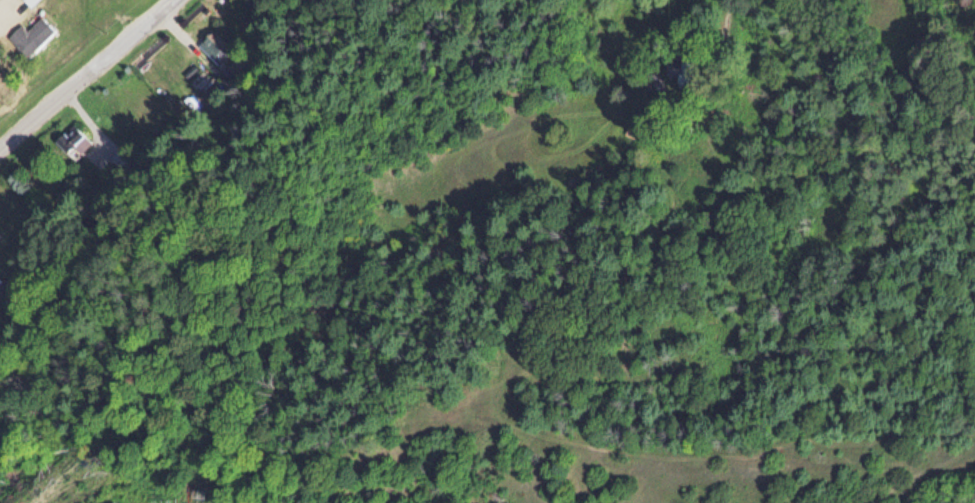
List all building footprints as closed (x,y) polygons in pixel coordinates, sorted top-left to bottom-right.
[(53,30),(39,16),(26,30),(19,23),(6,36),(26,57),(53,30)] [(197,43),(218,64),(233,49),(212,28),(197,43)] [(678,87),(696,87),(696,58),(667,58),(667,80),(678,80),(678,87)] [(90,142),(75,126),(58,143),(74,158),(90,142)]
